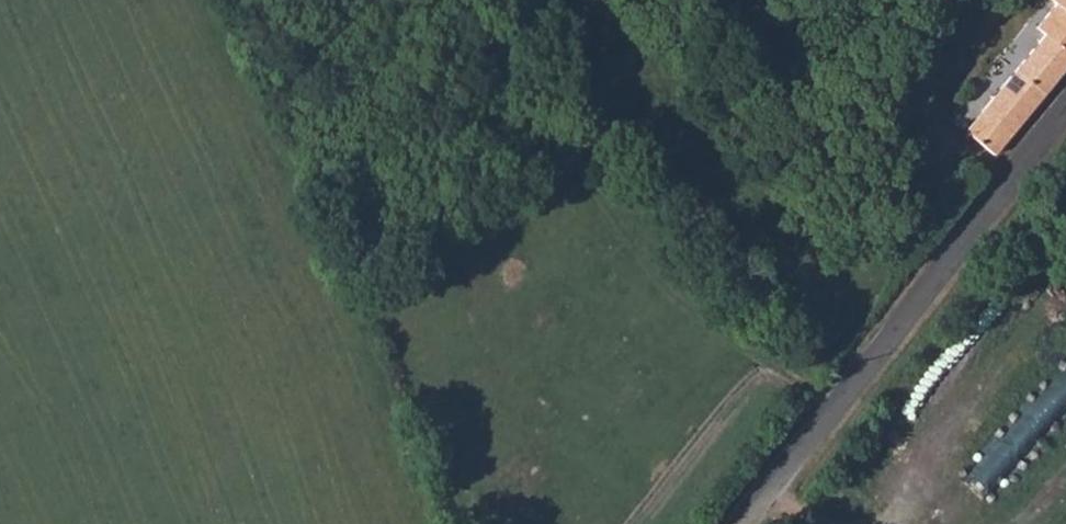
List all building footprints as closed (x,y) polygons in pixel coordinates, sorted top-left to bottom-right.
[(994,155),(1065,67),(1065,0),(1060,0),(1037,28),(1045,34),(966,132),(994,155)]
